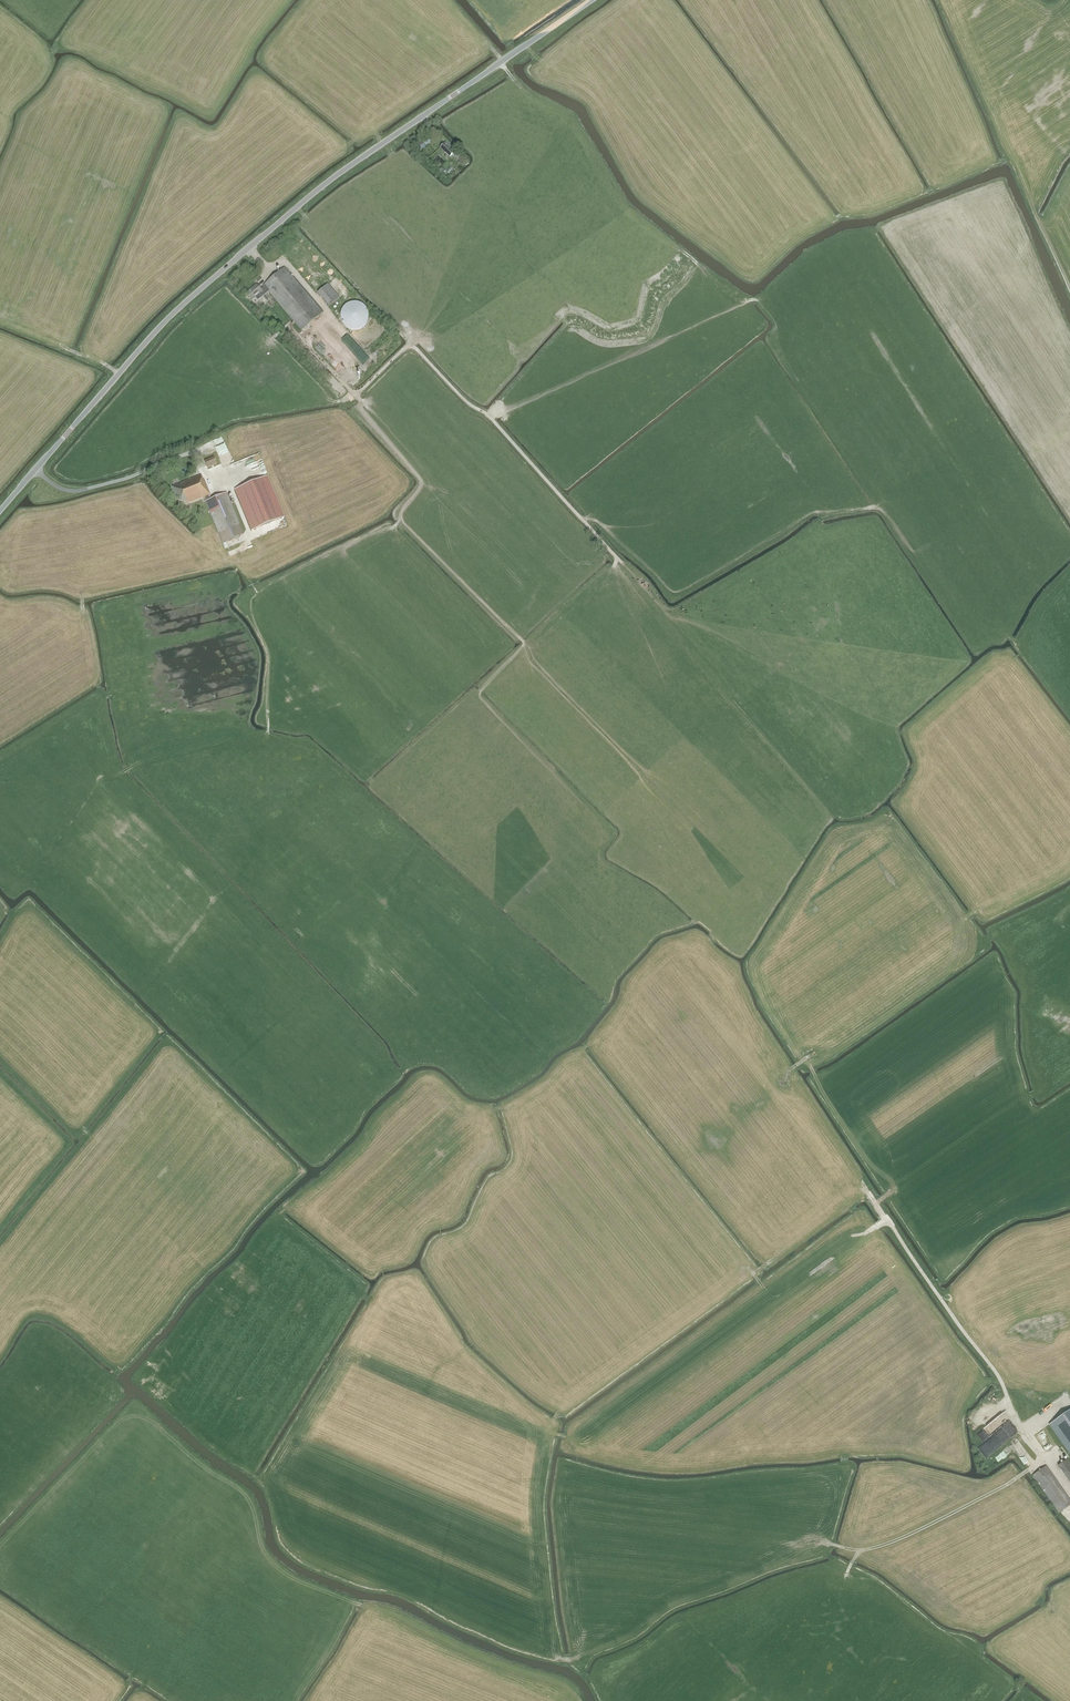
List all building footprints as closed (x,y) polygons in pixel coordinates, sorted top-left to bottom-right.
[(419,151),(425,146),(420,140),(414,144),(419,151)] [(440,147),(450,156),(454,153),(453,152),(455,150),(446,141),(440,147)] [(252,300),(256,297),(259,300),(264,296),(269,291),(302,330),(323,312),(285,267),(264,285),(264,286),(261,289),(257,284),(247,293),(252,300)] [(340,298),(328,284),(318,292),(330,306),(340,298)] [(347,324),(349,325),(350,325),(352,325),(353,324),(356,323),(357,322),(358,320),(359,319),(359,317),(359,315),(359,313),(358,311),(356,310),(355,308),(352,307),(351,307),(348,307),(346,308),(344,310),(343,311),(342,313),(342,315),(342,317),(343,320),(343,321),(345,323),(347,324)] [(205,460),(207,467),(217,463),(214,456),(205,460)] [(212,498),(204,479),(203,480),(201,475),(180,483),(180,484),(178,485),(178,484),(172,486),(173,487),(180,505),(180,506),(205,497),(206,500),(205,501),(218,534),(219,534),(222,542),(244,533),(240,524),(227,492),(212,498)] [(284,517),(267,476),(235,489),(252,530),(284,517)] [(1050,1424),(1069,1452),(1069,1410),(1050,1424)] [(1069,1482),(1069,1462),(1067,1459),(1058,1465),(1069,1482)] [(1046,1466),(1033,1475),(1059,1513),(1069,1505),(1069,1499),(1046,1466)]
